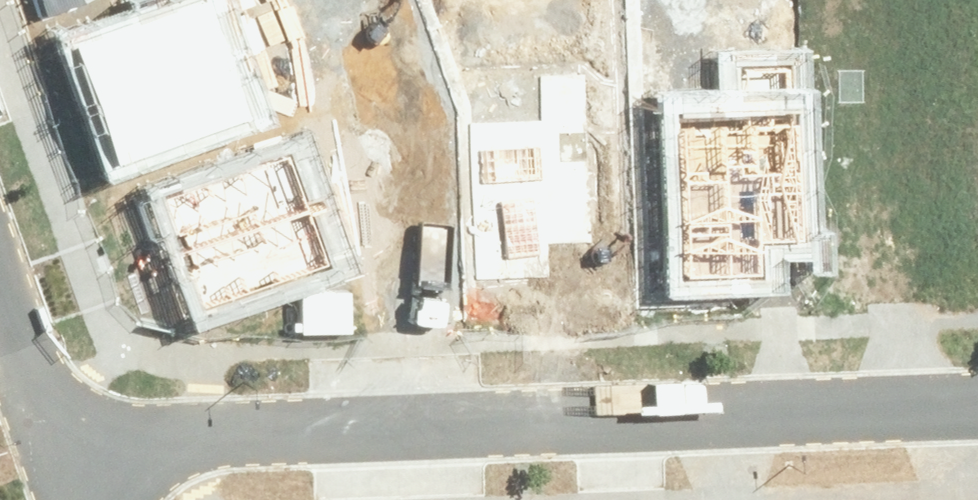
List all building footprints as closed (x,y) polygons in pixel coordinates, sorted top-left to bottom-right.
[(80,52),(98,106),(225,64),(207,10),(80,52)] [(98,106),(117,163),(243,122),(225,64),(98,106)] [(680,110),(685,278),(760,276),(759,238),(798,236),(793,64),(729,66),(731,109),(680,110)] [(467,119),(472,280),(547,278),(546,237),(584,236),(579,78),(540,79),(541,117),(467,119)] [(164,206),(181,260),(308,218),(290,165),(164,206)] [(181,260),(200,317),(327,276),(308,218),(181,260)]
